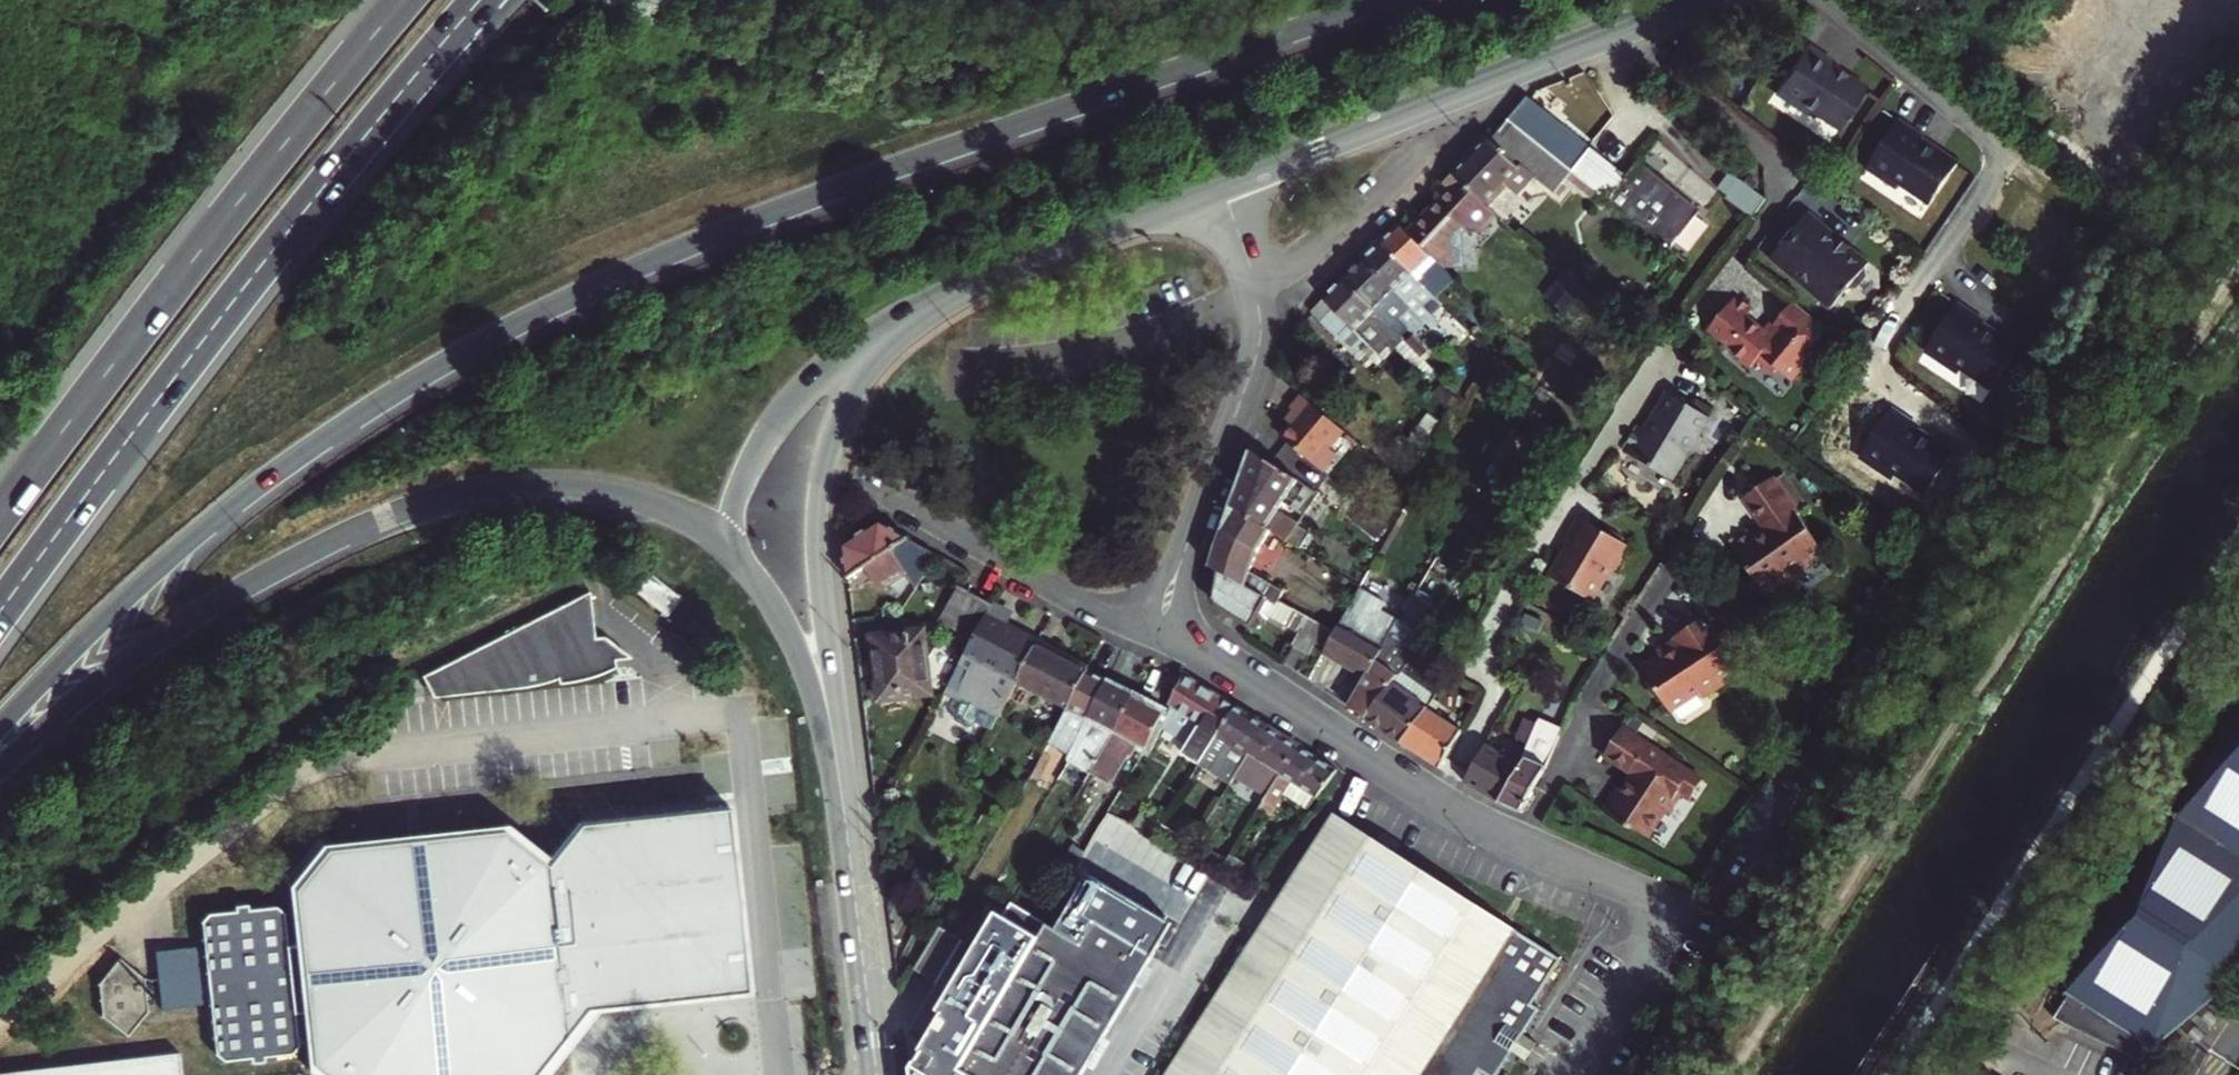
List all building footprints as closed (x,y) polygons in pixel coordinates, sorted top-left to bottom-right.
[(1809,109),(1839,130),(1867,91),(1849,78),(1845,79),(1831,69),(1834,64),(1809,46),(1776,92),(1801,111),(1809,109)] [(1623,164),(1534,97),(1529,102),(1513,124),(1585,180),(1601,193),(1623,164)] [(1902,122),(1870,168),(1895,186),(1903,185),(1932,206),(1961,166),(1942,153),(1938,154),(1924,145),(1928,140),(1902,122)] [(1506,134),(1501,130),(1469,162),(1456,172),(1492,201),(1538,156),(1580,189),(1585,180),(1513,124),(1506,134)] [(1642,163),(1638,168),(1704,213),(1705,211),(1642,163)] [(1623,164),(1601,193),(1675,252),(1704,213),(1638,168),(1634,173),(1623,164)] [(1720,186),(1731,193),(1742,178),(1732,170),(1720,186)] [(1456,172),(1446,182),(1456,191),(1416,235),(1455,272),(1460,266),(1474,264),(1474,253),(1461,243),(1480,223),(1491,232),(1498,231),(1511,215),(1492,201),(1456,172)] [(1770,195),(1742,178),(1731,193),(1759,211),(1770,195)] [(1809,212),(1773,257),(1834,306),(1851,288),(1857,288),(1867,274),(1866,266),(1870,262),(1809,212)] [(1403,223),(1385,240),(1428,282),(1450,303),(1468,284),(1455,272),(1416,235),(1403,223)] [(1366,258),(1410,300),(1431,321),(1438,313),(1417,292),(1428,282),(1385,240),(1366,258)] [(1399,311),(1410,300),(1366,258),(1348,275),(1346,277),(1401,329),(1409,321),(1399,311)] [(1401,329),(1346,277),(1315,309),(1340,335),(1347,328),(1362,341),(1364,338),(1382,354),(1396,337),(1401,342),(1399,345),(1433,375),(1440,367),(1423,351),(1407,335),(1401,329)] [(1830,328),(1797,301),(1772,333),(1751,317),(1758,308),(1743,296),(1717,328),(1735,343),(1733,346),(1758,366),(1764,358),(1779,370),(1782,367),(1797,379),(1808,365),(1806,363),(1816,350),(1813,348),(1830,328)] [(1961,310),(1929,357),(1957,376),(1965,375),(1995,395),(2023,355),(2004,342),(2000,343),(1986,334),(1989,329),(1961,310)] [(1347,328),(1340,335),(1357,351),(1365,343),(1362,341),(1347,328)] [(1414,328),(1407,335),(1423,351),(1430,343),(1414,328)] [(1640,457),(1680,392),(1674,388),(1660,410),(1663,411),(1652,429),(1644,424),(1628,450),(1640,457)] [(1716,415),(1680,392),(1640,457),(1676,479),(1691,455),(1698,453),(1708,438),(1706,431),(1716,415)] [(1348,429),(1307,395),(1296,408),(1303,414),(1296,423),(1286,435),(1327,469),(1341,452),(1334,446),(1348,429)] [(1289,417),(1296,423),(1303,414),(1296,408),(1289,417)] [(1354,434),(1351,438),(1358,444),(1361,440),(1354,434)] [(1287,502),(1301,476),(1256,448),(1234,504),(1270,527),(1291,540),(1301,525),(1307,516),(1287,502)] [(1831,545),(1783,473),(1754,492),(1777,526),(1764,534),(1760,529),(1740,542),(1770,587),(1793,572),(1796,576),(1819,561),(1815,556),(1831,545)] [(1300,500),(1313,508),(1324,490),(1311,482),(1300,500)] [(1371,499),(1363,513),(1386,527),(1395,513),(1371,499)] [(1270,527),(1234,504),(1220,540),(1214,565),(1221,569),(1248,585),(1254,571),(1270,527)] [(1553,574),(1596,600),(1614,572),(1620,571),(1627,561),(1625,553),(1630,544),(1585,516),(1569,541),(1575,545),(1569,555),(1566,554),(1553,574)] [(911,574),(920,593),(945,560),(881,524),(846,547),(850,572),(851,579),(868,568),(883,591),(911,574)] [(1313,533),(1301,525),(1291,540),(1303,547),(1313,533)] [(1281,579),(1303,547),(1291,540),(1278,560),(1270,556),(1264,567),(1281,579)] [(631,563),(616,582),(669,623),(683,604),(631,563)] [(1431,567),(1423,580),(1400,616),(1413,624),(1445,575),(1431,567)] [(1248,585),(1221,569),(1217,596),(1221,607),(1254,627),(1265,608),(1300,630),(1295,644),(1312,654),(1318,646),(1327,651),(1338,631),(1284,601),(1287,591),(1254,571),(1248,585)] [(1407,570),(1383,609),(1398,619),(1400,616),(1423,580),(1407,570)] [(960,588),(940,621),(957,631),(977,598),(960,588)] [(593,592),(453,664),(455,687),(541,677),(544,677),(547,676),(549,675),(552,675),(554,675),(556,674),(558,673),(560,673),(563,672),(565,671),(567,670),(570,669),(571,673),(578,672),(583,672),(590,670),(598,668),(605,665),(611,663),(617,661),(622,659),(626,657),(629,655),(628,648),(645,646),(615,637),(608,637),(598,639),(593,592)] [(1398,619),(1383,609),(1358,595),(1344,621),(1384,645),(1389,633),(1398,619)] [(977,598),(957,631),(976,643),(994,608),(977,598)] [(994,608),(976,643),(966,661),(950,691),(965,698),(956,715),(958,720),(970,726),(975,725),(977,721),(991,729),(1016,684),(1037,645),(1007,628),(1012,618),(994,608)] [(1670,642),(1668,653),(1647,665),(1674,705),(1684,708),(1704,695),(1711,697),(1727,688),(1730,678),(1754,663),(1735,633),(1727,639),(1711,614),(1677,634),(1679,637),(1670,642)] [(1384,645),(1344,621),(1338,631),(1327,651),(1368,675),(1384,645)] [(1389,633),(1384,645),(1368,675),(1352,705),(1369,716),(1402,667),(1413,650),(1389,633)] [(925,634),(875,638),(880,701),(930,696),(925,634)] [(1072,663),(1037,645),(1016,684),(1069,710),(1089,671),(1072,663)] [(1402,667),(1369,716),(1405,740),(1428,706),(1438,691),(1402,667)] [(1089,671),(1069,710),(1060,726),(1081,737),(1109,681),(1089,671)] [(1170,705),(1174,708),(1164,728),(1192,746),(1185,755),(1201,766),(1237,708),(1185,676),(1170,705)] [(1136,694),(1109,681),(1081,737),(1074,748),(1077,750),(1070,761),(1092,774),(1117,733),(1136,694)] [(1117,733),(1092,774),(1112,786),(1130,757),(1132,758),(1140,745),(1149,749),(1168,710),(1136,694),(1117,733)] [(1428,706),(1405,740),(1445,766),(1465,730),(1428,706)] [(1237,708),(1201,766),(1232,785),(1238,776),(1269,727),(1237,708)] [(1493,744),(1471,783),(1518,809),(1524,811),(1553,764),(1565,728),(1546,717),(1524,754),(1529,758),(1525,765),(1493,744)] [(1593,802),(1619,820),(1621,817),(1637,829),(1654,802),(1657,804),(1669,787),(1677,792),(1690,772),(1610,718),(1590,745),(1619,765),(1621,771),(1613,783),(1609,780),(1593,802)] [(1050,727),(1040,721),(1036,728),(1046,733),(1050,727)] [(2143,1044),(2196,1003),(2219,973),(2234,944),(2238,933),(2238,722),(2059,987),(2062,989),(2045,1014),(2131,1057),(2141,1042),(2143,1044)] [(1054,737),(1059,740),(1074,748),(1081,737),(1060,726),(1054,737)] [(1301,747),(1269,727),(1238,776),(1271,796),(1301,747)] [(1054,737),(1031,776),(1051,787),(1070,753),(1056,745),(1059,740),(1054,737)] [(1490,742),(1467,781),(1471,783),(1493,744),(1490,742)] [(1271,796),(1262,811),(1272,817),(1287,795),(1313,811),(1321,798),(1322,799),(1339,771),(1301,747),(1271,796)] [(1486,1074),(1503,1074),(1515,1057),(1529,1037),(1545,1014),(1536,1007),(1566,964),(1342,815),(1275,917),(1169,1074),(1486,1074)] [(1141,816),(1136,827),(1156,837),(1158,835),(1162,827),(1141,816)] [(1195,842),(1163,825),(1162,827),(1158,835),(1190,852),(1195,842)] [(204,917),(218,1047),(228,1056),(290,1049),(298,1038),(296,1006),(321,1004),(325,1056),(348,1074),(444,1074),(525,1066),(555,1032),(553,1007),(577,1004),(579,1013),(590,1021),(649,1015),(657,1003),(653,948),(642,949),(641,929),(650,929),(645,872),(633,862),(568,867),(563,875),(564,882),(541,884),(538,862),(507,836),(334,852),(307,886),(312,937),(288,939),(284,908),(274,902),(211,908),(204,917)] [(1195,842),(1190,852),(1220,867),(1226,857),(1196,841),(1195,842)] [(954,1074),(1087,1074),(1183,917),(1125,882),(1085,948),(1045,924),(966,1054),(957,1070),(954,1074)] [(985,956),(941,1028),(936,1036),(953,1046),(966,1054),(1045,924),(1015,906),(985,956)] [(937,935),(912,978),(935,992),(960,949),(937,935)] [(200,942),(157,946),(163,1005),(207,1001),(200,942)] [(921,1015),(941,1028),(985,956),(964,943),(960,949),(935,992),(921,1015)] [(120,955),(100,980),(104,1015),(129,1033),(150,1007),(147,974),(120,955)] [(1541,1046),(1529,1037),(1515,1057),(1528,1066),(1541,1046)] [(957,1070),(966,1054),(953,1046),(943,1062),(957,1070)] [(957,1070),(943,1062),(936,1074),(954,1074),(957,1070)]
